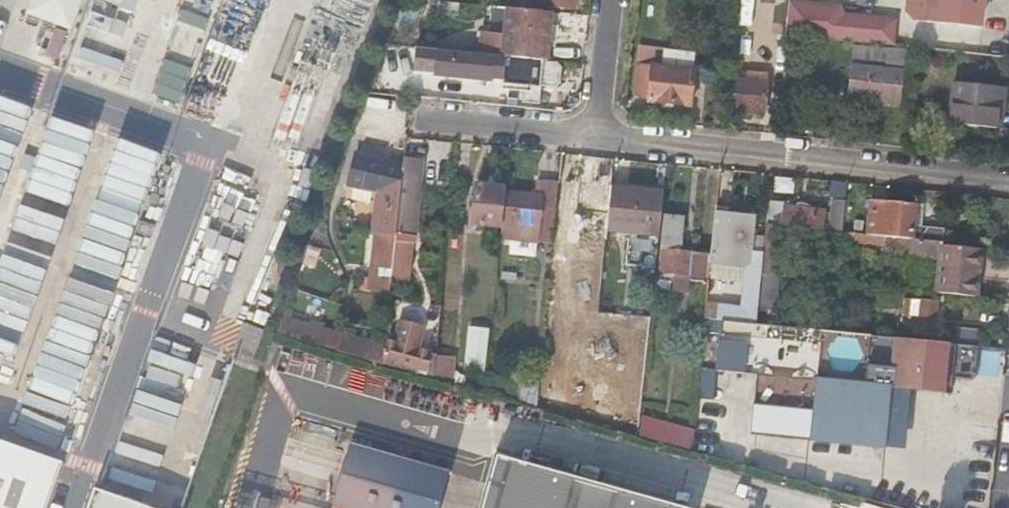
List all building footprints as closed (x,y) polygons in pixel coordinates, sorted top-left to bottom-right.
[(27,13),(74,28),(84,0),(32,0),(27,13)] [(79,52),(102,59),(121,0),(96,0),(79,52)] [(926,21),(940,23),(942,0),(928,0),(926,21)] [(983,0),(942,0),(940,23),(952,24),(952,18),(981,20),(983,0)] [(348,79),(371,19),(331,4),(307,64),(348,79)] [(536,10),(519,8),(513,58),(529,59),(536,10)] [(574,13),(536,10),(529,59),(565,63),(568,63),(574,13)] [(850,96),(900,102),(904,51),(855,46),(850,96)] [(529,59),(513,58),(435,50),(432,71),(523,80),(522,86),(561,90),(565,63),(529,59)] [(646,101),(690,106),(693,70),(635,65),(632,93),(646,101)] [(780,94),(767,93),(768,76),(730,73),(727,110),(738,111),(738,119),(750,120),(750,112),(763,114),(763,119),(777,120),(780,94)] [(1006,89),(955,84),(953,103),(951,123),(962,125),(981,126),(996,128),(998,102),(1005,103),(1006,89)] [(996,128),(1002,129),(1005,103),(998,102),(996,128)] [(961,135),(980,136),(981,126),(962,125),(961,135)] [(157,181),(165,153),(107,136),(99,164),(157,181)] [(376,190),(371,229),(395,232),(401,171),(379,168),(382,150),(362,146),(359,155),(353,153),(346,182),(376,190)] [(413,235),(423,158),(403,156),(401,171),(395,232),(413,235)] [(95,174),(86,201),(144,220),(152,193),(95,174)] [(184,272),(232,290),(266,197),(218,179),(184,272)] [(605,253),(607,230),(612,185),(579,182),(576,211),(570,211),(566,249),(605,253)] [(506,196),(502,225),(555,230),(560,186),(543,184),(542,200),(506,196)] [(659,235),(664,190),(612,185),(607,230),(659,235)] [(477,189),(472,226),(502,229),(502,225),(506,196),(506,192),(477,189)] [(770,204),(768,224),(844,233),(847,200),(835,199),(834,212),(770,204)] [(852,233),(855,201),(847,200),(844,233),(852,233)] [(870,200),(866,235),(924,241),(945,243),(946,229),(921,227),(916,226),(917,205),(870,200)] [(751,267),(756,218),(715,214),(710,258),(710,263),(751,267)] [(690,295),(691,281),(707,283),(710,263),(710,258),(679,255),(683,218),(665,216),(659,274),(674,276),(673,293),(690,295)] [(941,259),(937,293),(978,297),(980,278),(971,277),(973,246),(945,243),(924,241),(923,258),(941,259)] [(766,242),(762,274),(780,276),(783,245),(766,242)] [(980,278),(983,248),(973,246),(971,277),(980,278)] [(920,330),(936,331),(937,307),(922,306),(920,330)] [(335,351),(340,335),(281,318),(275,334),(335,351)] [(397,349),(383,347),(381,364),(410,372),(410,368),(426,370),(428,353),(416,351),(418,328),(399,325),(397,349)] [(465,368),(485,371),(490,327),(470,325),(465,368)] [(800,356),(817,358),(815,382),(888,389),(950,395),(955,344),(803,328),(800,356)] [(383,347),(340,335),(335,351),(381,364),(383,347)] [(142,402),(181,411),(195,352),(155,343),(142,402)] [(436,355),(434,379),(449,383),(452,358),(436,355)] [(809,439),(883,447),(888,389),(815,382),(809,439)] [(537,394),(508,386),(504,399),(535,408),(537,394)] [(493,411),(532,423),(535,408),(504,399),(497,397),(493,411)] [(645,414),(639,433),(690,448),(696,429),(645,414)] [(131,415),(126,439),(168,448),(173,424),(131,415)] [(333,507),(442,507),(453,473),(351,443),(333,507)] [(70,477),(0,450),(0,507),(58,507),(70,477)] [(486,507),(671,507),(500,458),(486,507)]
